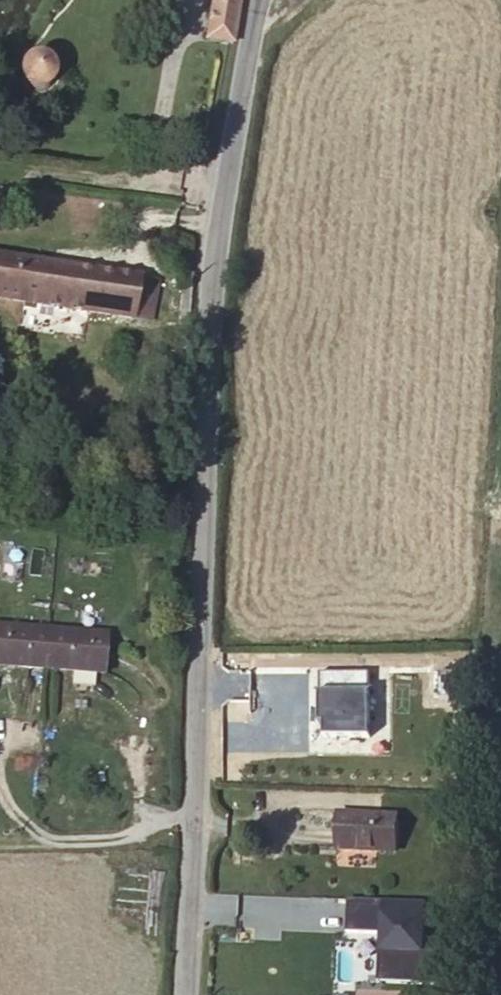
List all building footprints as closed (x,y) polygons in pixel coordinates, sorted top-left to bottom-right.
[(239,0),(211,0),(207,33),(235,37),(239,0)] [(63,77),(63,73),(63,69),(62,66),(60,63),(58,60),(54,57),(52,56),(47,55),(44,55),(41,55),(37,57),(34,59),(32,60),(30,62),(28,66),(27,69),(27,73),(28,76),(29,81),(32,85),(35,88),(37,89),(41,90),(46,91),(50,90),(52,89),(55,88),(59,85),(61,82),(62,80),(63,77)] [(142,310),(146,270),(0,255),(0,294),(142,310)] [(111,630),(0,620),(0,662),(107,671),(111,630)] [(321,738),(371,738),(371,673),(321,673),(321,738)] [(403,851),(404,812),(342,812),(340,850),(403,851)]
